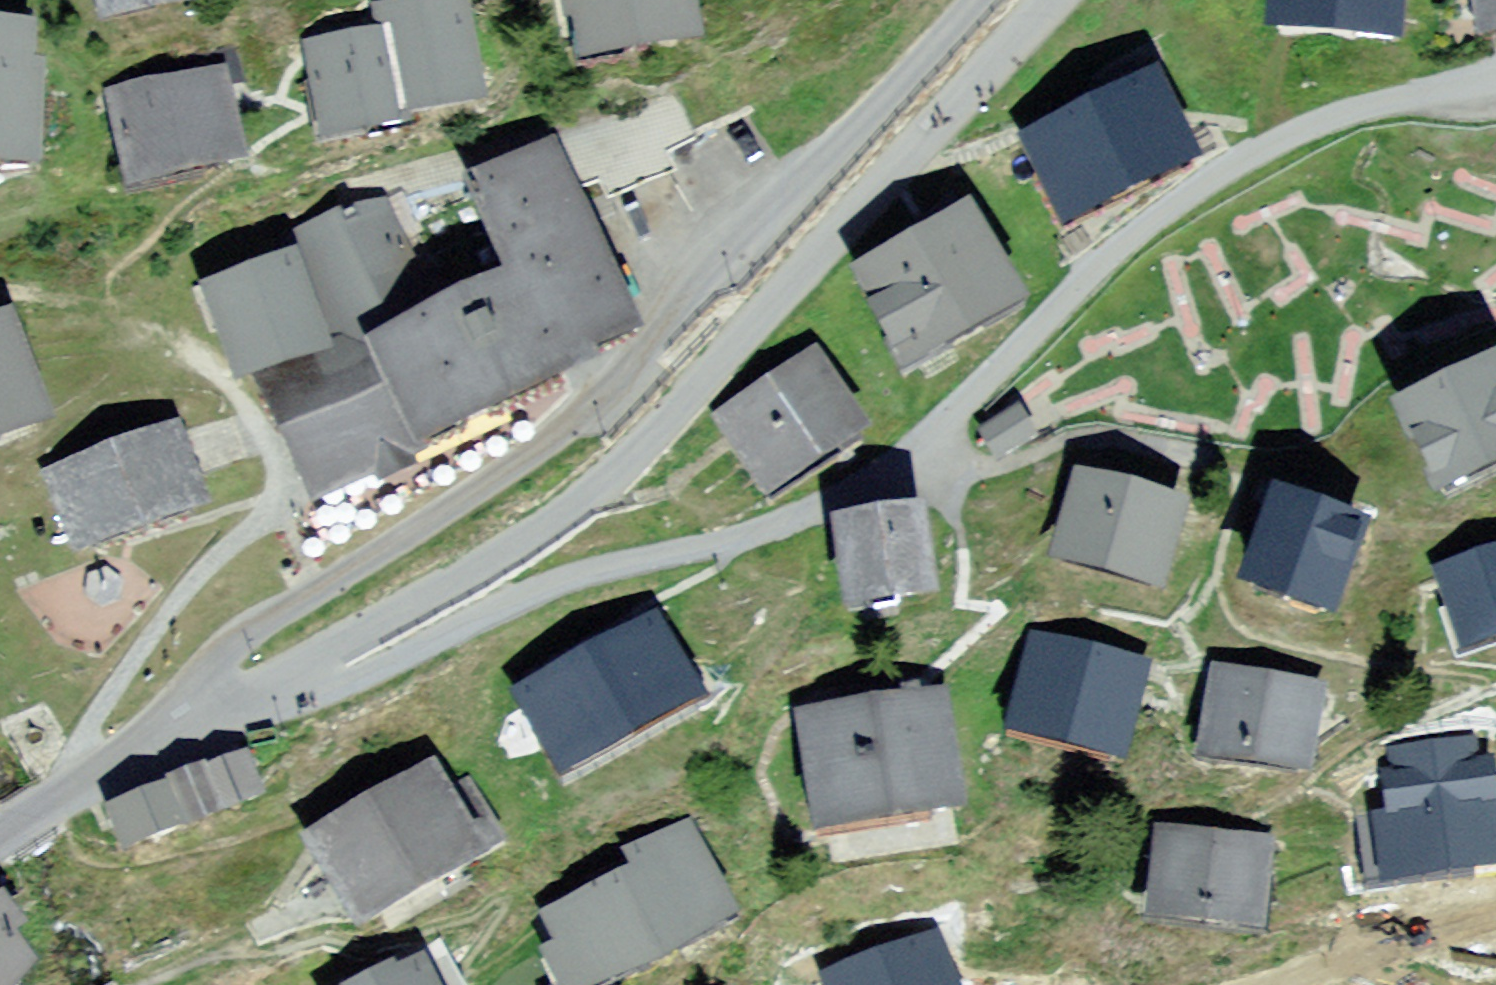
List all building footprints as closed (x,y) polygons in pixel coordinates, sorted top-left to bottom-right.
[(109,10),(157,0),(107,0),(109,10)] [(405,115),(403,105),(474,92),(458,0),(426,0),(381,8),(385,34),(314,48),(329,129),(375,120),(376,125),(384,131),(400,128),(405,119),(405,115)] [(569,14),(584,11),(591,49),(634,41),(649,52),(659,37),(689,32),(683,0),(567,0),(569,14)] [(1294,13),(1358,18),(1356,34),(1393,37),(1396,0),(1295,0),(1294,13)] [(28,157),(31,75),(21,74),(23,35),(0,34),(0,156),(28,157)] [(231,156),(222,113),(237,110),(231,80),(241,77),(233,44),(155,61),(159,79),(162,94),(121,103),(137,176),(231,156)] [(1188,159),(1153,88),(1142,65),(1106,83),(1118,105),(1033,145),(1068,216),(1188,159)] [(216,296),(242,369),(251,366),(270,408),(286,401),(330,494),(379,467),(386,481),(410,468),(403,455),(505,400),(510,409),(527,401),(523,392),(560,376),(559,374),(589,361),(583,347),(598,340),(599,342),(605,339),(604,336),(622,328),(623,330),(631,327),(628,322),(625,323),(611,292),(614,291),(612,288),(610,289),(596,259),(599,258),(597,255),(594,256),(581,226),(584,225),(582,222),(579,224),(549,157),(473,189),(515,283),(443,316),(415,256),(414,256),(386,197),(341,208),(273,239),(285,270),(216,296)] [(968,221),(965,222),(952,199),(928,219),(938,237),(926,244),(916,235),(888,257),(891,263),(865,279),(882,308),(884,308),(913,357),(1011,302),(985,254),(986,253),(968,221)] [(0,331),(0,428),(32,417),(1,330),(0,331)] [(862,441),(852,427),(812,364),(723,422),(729,432),(724,435),(727,440),(730,444),(747,433),(775,477),(816,450),(826,466),(862,441)] [(1493,372),(1406,414),(1428,460),(1439,484),(1495,456),(1495,378),(1493,372)] [(994,427),(986,432),(999,452),(1006,448),(1029,435),(1016,414),(994,427)] [(200,503),(183,459),(191,456),(182,431),(174,434),(55,479),(80,547),(200,503)] [(1175,508),(1083,483),(1063,554),(1154,580),(1175,508)] [(1355,533),(1352,532),(1356,520),(1342,515),(1338,527),(1277,506),(1251,581),(1328,609),(1355,533)] [(928,592),(917,520),(842,532),(853,604),(928,592)] [(1494,543),(1457,555),(1462,568),(1444,574),(1466,641),(1495,632),(1495,549),(1494,543)] [(690,695),(651,628),(524,697),(563,766),(690,695)] [(1115,749),(1116,741),(1135,669),(1046,647),(1026,727),(1083,742),(1115,749)] [(1312,694),(1223,678),(1211,750),(1261,759),(1262,750),(1301,756),(1312,694)] [(935,699),(899,704),(895,685),(845,692),(849,712),(811,718),(828,823),(951,804),(935,699)] [(255,792),(242,759),(171,787),(184,821),(255,792)] [(468,779),(447,792),(437,774),(335,832),(340,841),(320,852),(361,923),(504,843),(468,779)] [(689,829),(633,856),(601,872),(610,890),(554,917),(585,981),(633,968),(680,946),(676,936),(728,911),(689,829)] [(1258,851),(1169,841),(1162,911),(1251,921),(1258,851)] [(0,906),(0,946),(5,943),(7,932),(9,919),(0,906)] [(5,943),(0,946),(0,960),(12,978),(24,969),(5,943)] [(12,978),(0,960),(0,984),(2,984),(12,978)] [(419,970),(390,984),(426,984),(419,970)] [(455,975),(435,984),(460,984),(455,975)]
